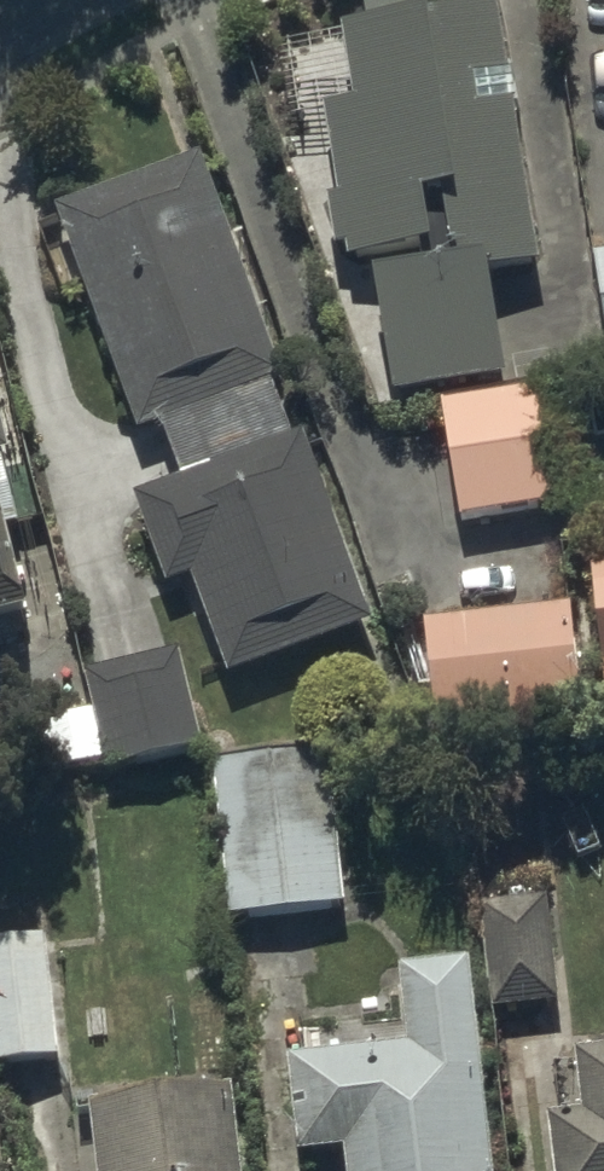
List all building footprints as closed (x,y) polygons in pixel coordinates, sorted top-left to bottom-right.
[(496,23),(346,44),(354,119),(325,123),(337,211),(324,213),(332,265),(349,263),(351,275),(373,272),(392,407),(501,392),(486,285),(536,278),(513,119),(479,124),(474,92),(505,88),(496,23)] [(182,494),(291,452),(270,393),(277,391),(200,172),(39,230),(64,302),(85,294),(138,447),(162,438),(182,494)] [(594,254),(603,324),(603,253),(594,254)] [(546,385),(444,400),(462,517),(563,502),(546,385)] [(291,452),(182,494),(132,512),(163,599),(190,589),(225,689),(369,638),(303,448),(291,452)] [(13,534),(0,479),(0,537),(13,534)] [(23,642),(0,540),(0,647),(23,642)] [(592,567),(603,683),(603,566),(592,567)] [(572,618),(424,632),(434,733),(581,720),(572,618)] [(181,652),(84,676),(104,762),(203,742),(181,652)] [(332,763),(241,772),(257,927),(348,917),(332,763)] [(552,909),(486,916),(497,1021),(564,1014),(552,909)] [(0,950),(0,1075),(67,1067),(51,944),(0,950)] [(408,982),(416,1060),(293,1074),(304,1169),(350,1164),(350,1170),(499,1170),(477,974),(408,982)] [(581,1066),(587,1127),(555,1130),(559,1170),(603,1170),(603,1063),(581,1066)] [(100,1170),(245,1170),(237,1098),(93,1115),(100,1170)]
